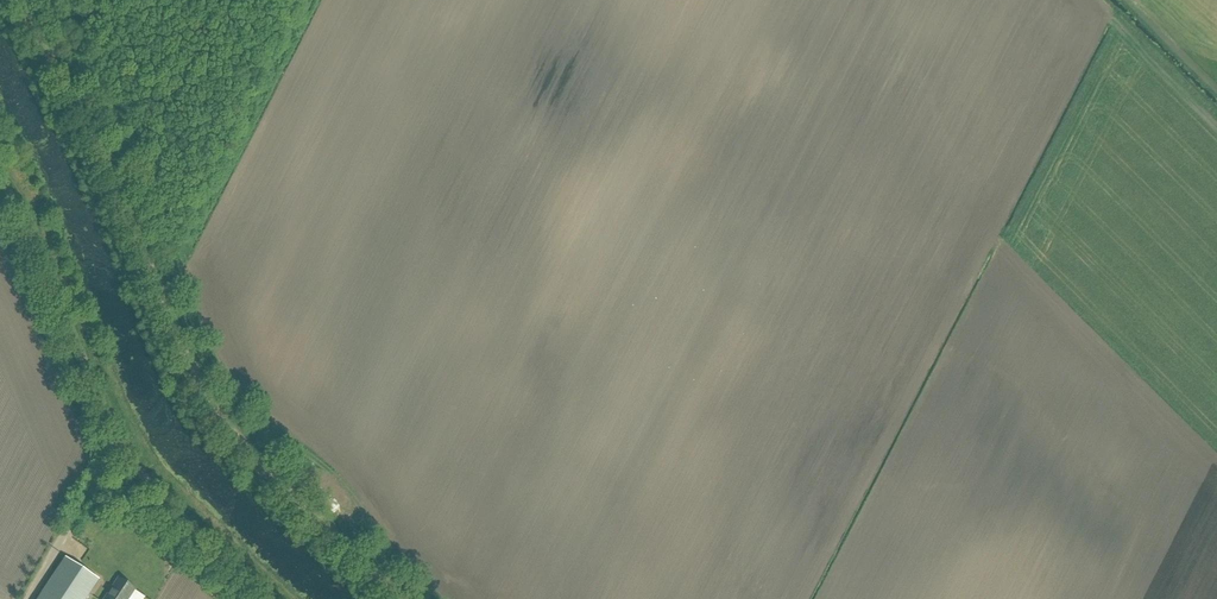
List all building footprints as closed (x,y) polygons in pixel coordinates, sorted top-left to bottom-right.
[(64,558),(38,598),(86,598),(98,580),(64,558)] [(118,579),(104,598),(128,598),(134,590),(118,579)]
